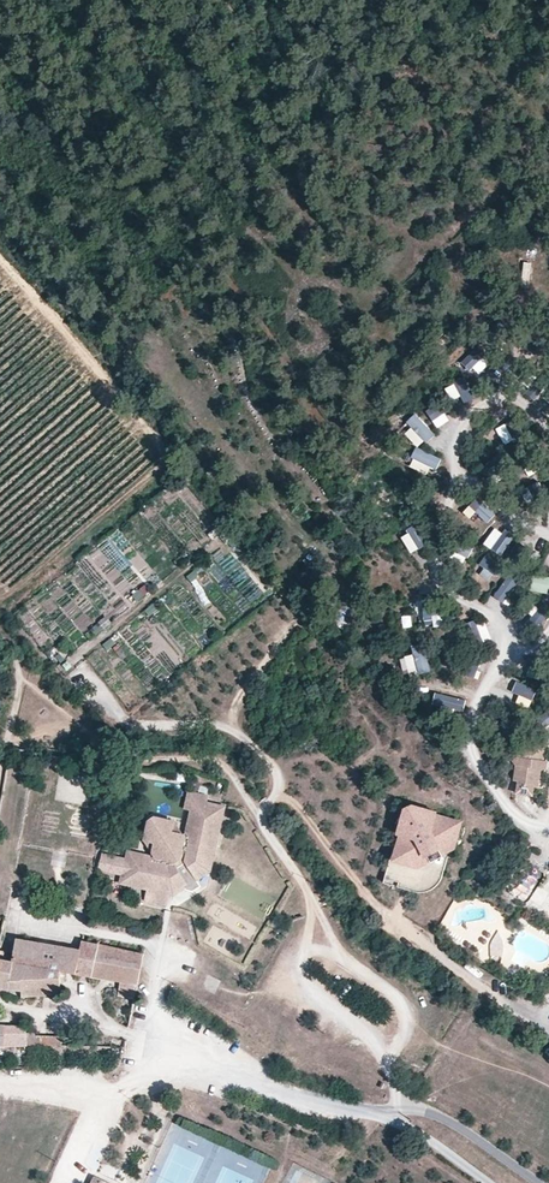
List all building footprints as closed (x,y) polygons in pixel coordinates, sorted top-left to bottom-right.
[(530,290),(532,264),(524,263),(523,289),(530,290)] [(474,376),(491,360),(479,347),(461,363),(474,376)] [(522,383),(530,390),(539,380),(532,373),(522,383)] [(465,404),(476,398),(465,378),(447,388),(453,401),(462,397),(465,404)] [(426,411),(439,429),(451,421),(438,403),(426,411)] [(498,423),(506,425),(510,406),(502,405),(498,423)] [(417,414),(403,425),(420,447),(435,435),(417,414)] [(505,446),(515,442),(506,425),(497,430),(505,446)] [(410,467),(433,477),(441,458),(417,448),(410,467)] [(527,505),(546,495),(539,482),(520,493),(527,505)] [(485,545),(503,557),(515,538),(497,526),(485,545)] [(409,554),(426,548),(418,528),(402,534),(409,554)] [(517,562),(528,553),(522,545),(511,554),(517,562)] [(477,570),(489,582),(503,570),(490,557),(477,570)] [(548,596),(548,578),(534,574),(530,591),(548,596)] [(493,597),(504,605),(520,583),(509,575),(493,597)] [(439,598),(421,602),(426,629),(444,625),(439,598)] [(343,630),(355,612),(343,604),(331,622),(343,630)] [(548,619),(548,615),(542,609),(532,619),(541,628),(548,619)] [(102,630),(112,624),(107,616),(97,622),(102,630)] [(476,646),(489,640),(480,619),(467,625),(476,646)] [(429,672),(426,646),(414,647),(417,674),(429,672)] [(401,659),(405,676),(418,672),(413,655),(401,659)] [(527,677),(541,680),(543,670),(530,667),(527,677)] [(517,681),(512,694),(534,702),(539,690),(517,681)] [(434,695),(432,713),(464,717),(466,698),(434,695)] [(541,760),(543,746),(519,743),(517,758),(513,761),(516,766),(514,781),(518,781),(516,794),(533,796),(534,787),(537,787),(540,769),(541,760)] [(59,773),(54,800),(83,805),(88,778),(59,773)] [(206,803),(208,796),(188,791),(184,809),(191,811),(191,810),(203,813),(206,803)] [(205,862),(209,845),(216,847),(224,807),(206,803),(203,813),(191,810),(191,811),(186,832),(187,834),(183,837),(173,821),(154,817),(149,820),(145,839),(154,856),(150,858),(149,856),(128,851),(126,859),(105,855),(102,869),(122,874),(120,883),(148,890),(145,901),(167,906),(169,895),(171,889),(176,890),(183,886),(185,888),(186,890),(193,892),(201,886),(197,880),(196,878),(206,871),(202,864),(205,862)] [(454,847),(461,825),(458,821),(436,815),(437,812),(410,805),(405,807),(398,834),(400,834),(394,857),(391,856),(383,883),(417,893),(424,892),(430,890),(433,888),(438,884),(440,881),(442,876),(451,846),(454,847)] [(210,872),(216,847),(209,845),(205,862),(202,864),(206,871),(196,878),(197,880),(210,872)] [(543,877),(531,904),(548,912),(548,880),(543,877)] [(527,879),(521,898),(528,900),(535,882),(527,879)] [(173,896),(185,888),(183,886),(176,890),(171,889),(169,895),(173,896)] [(82,941),(80,950),(16,939),(12,962),(6,961),(7,952),(0,950),(0,987),(9,989),(22,990),(22,996),(60,994),(61,971),(99,978),(120,981),(118,995),(135,998),(144,955),(82,941)] [(62,1037),(35,1036),(35,1035),(34,1034),(26,1033),(26,1027),(0,1026),(0,1046),(23,1045),(62,1046),(62,1037)] [(289,1182),(299,1182),(303,1174),(294,1170),(289,1182)]
